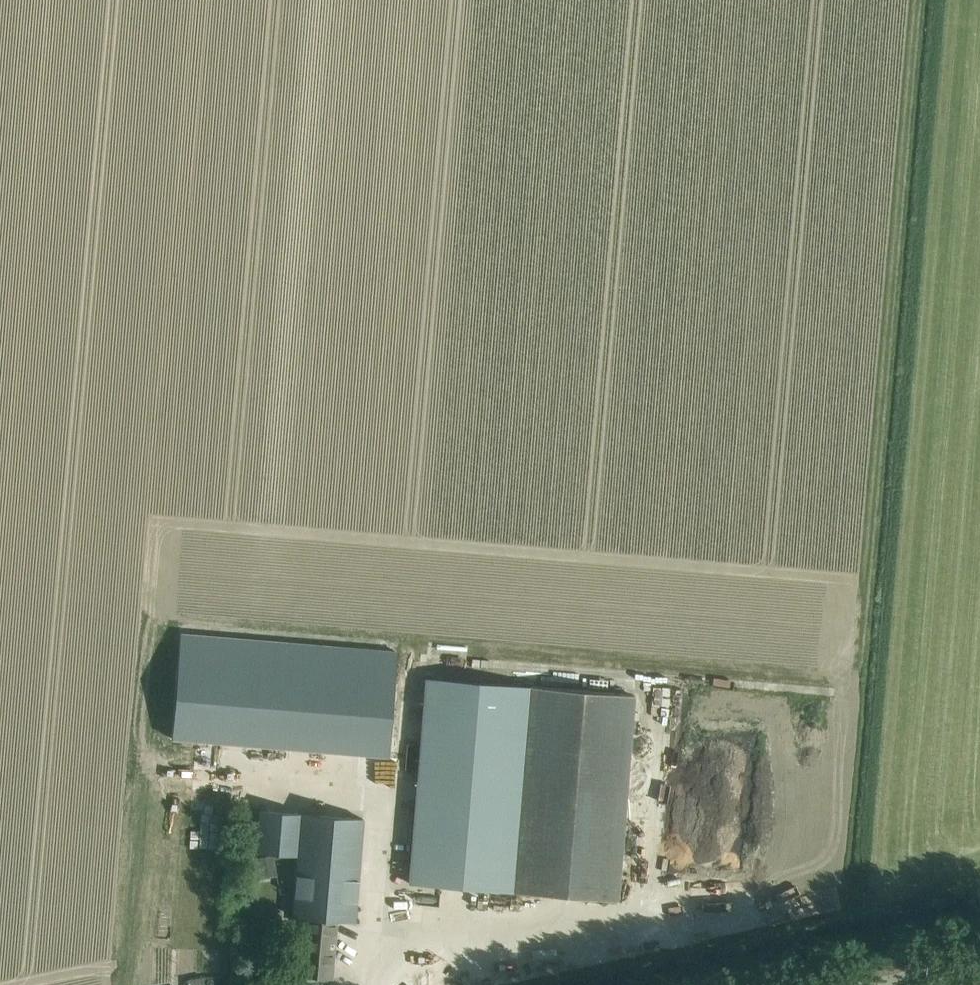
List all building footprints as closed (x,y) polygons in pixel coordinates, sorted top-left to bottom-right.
[(274,665),(267,748),(390,758),(396,674),(274,665)] [(635,696),(430,679),(426,679),(409,884),(618,901),(635,696)] [(254,808),(250,854),(298,858),(293,917),(302,918),(300,943),(305,943),(303,976),(332,978),(337,921),(353,922),(363,818),(254,808)]
